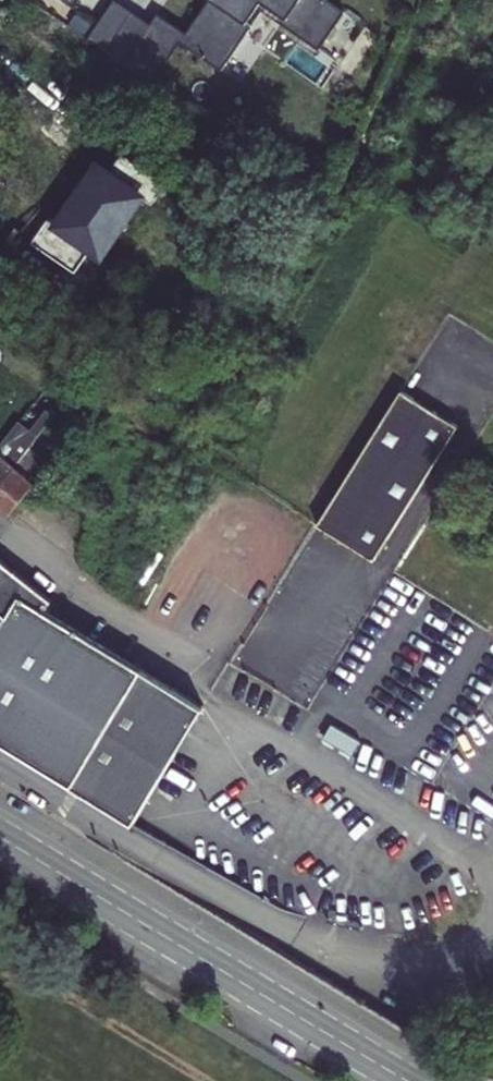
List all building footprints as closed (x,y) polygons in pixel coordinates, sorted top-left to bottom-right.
[(186,33),(157,14),(150,24),(115,0),(114,0),(86,40),(131,71),(144,52),(166,67),(181,44),(222,72),(252,27),(247,24),(258,9),(262,3),(305,33),(327,1),(326,0),(209,0),(186,33)] [(345,13),(327,1),(305,33),(262,3),(258,9),(319,51),(345,13)] [(76,271),(89,253),(104,262),(148,196),(96,161),(58,220),(53,216),(35,242),(76,271)] [(373,563),(455,427),(399,393),(315,527),(373,563)] [(33,428),(40,433),(54,415),(48,410),(33,428)] [(0,446),(0,484),(29,447),(40,433),(33,428),(26,422),(18,432),(14,428),(0,446)] [(29,447),(0,484),(0,506),(10,514),(21,499),(50,464),(29,447)] [(30,586),(0,562),(0,632),(20,598),(43,612),(30,586)] [(133,826),(204,707),(88,638),(43,612),(20,598),(0,632),(0,748),(133,826)]
